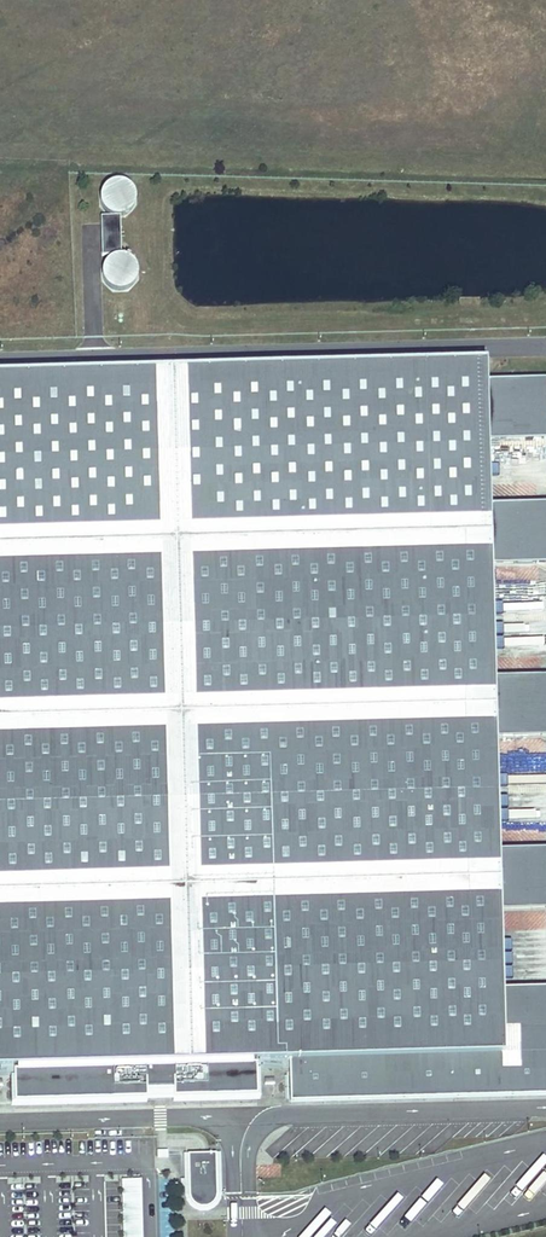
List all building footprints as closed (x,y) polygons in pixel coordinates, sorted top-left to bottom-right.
[(135,207),(131,178),(98,183),(102,212),(135,207)] [(121,217),(101,217),(103,255),(122,255),(121,217)] [(498,907),(496,847),(493,735),(492,675),(489,562),(487,501),(485,438),(484,378),(483,358),(0,371),(0,1064),(14,1064),(14,1069),(11,1069),(11,1100),(144,1097),(144,1086),(170,1086),(170,1096),(254,1094),(253,1062),(250,1062),(250,1057),(286,1056),(287,1098),(545,1092),(545,1022),(501,1023),(500,987),(498,907)] [(485,438),(545,436),(545,429),(545,376),(484,378),(485,438)] [(489,562),(545,560),(545,499),(487,501),(489,562)] [(492,675),(493,735),(545,733),(545,673),(492,675)] [(496,847),(498,907),(545,905),(545,846),(496,847)] [(500,987),(501,1023),(545,1022),(545,985),(500,987)] [(165,1152),(165,1147),(158,1147),(154,1147),(155,1156),(165,1155),(165,1152)] [(215,1190),(213,1150),(185,1150),(186,1179),(186,1184),(186,1192),(188,1196),(190,1200),(194,1202),(198,1204),(204,1204),(208,1202),(211,1199),(213,1195),(215,1190)] [(138,1177),(120,1178),(121,1236),(140,1236),(138,1177)]
